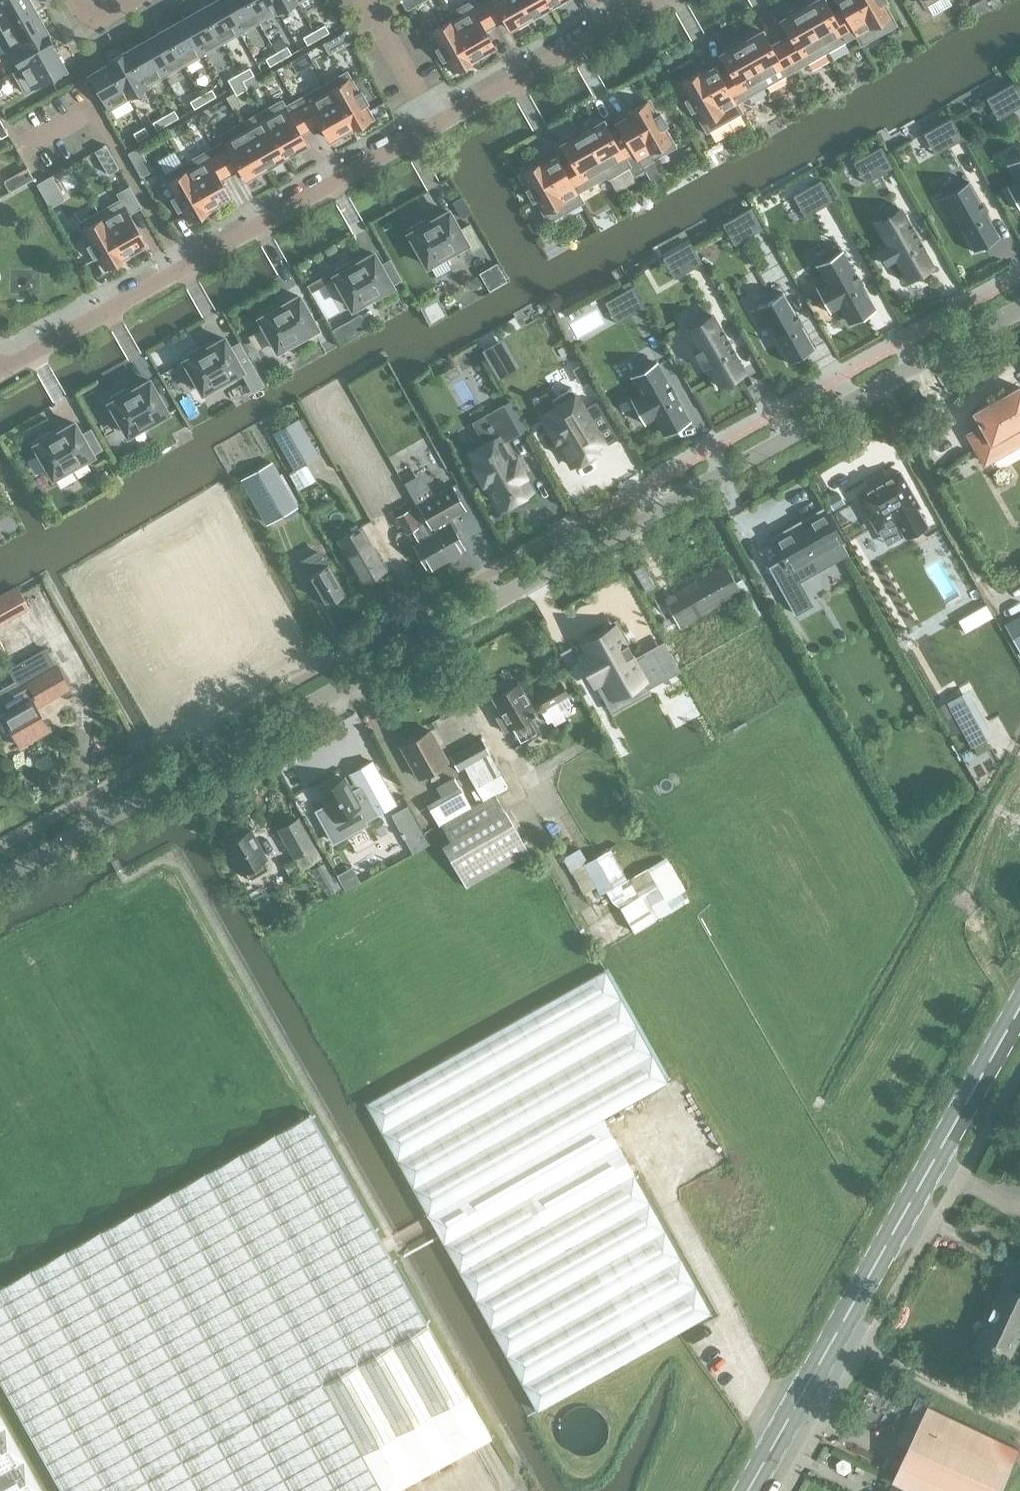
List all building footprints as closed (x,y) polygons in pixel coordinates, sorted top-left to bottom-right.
[(34,10),(29,0),(8,0),(0,4),(0,29),(34,10)] [(222,0),(214,0),(201,7),(221,42),(239,31),(222,0)] [(247,0),(222,0),(239,31),(258,20),(247,0)] [(272,0),(247,0),(258,20),(276,10),(277,12),(278,12),(272,0)] [(296,0),(272,0),(278,12),(297,1),(296,0)] [(407,9),(409,8),(422,0),(402,0),(407,9)] [(494,23),(503,18),(509,28),(516,24),(517,27),(531,19),(520,0),(486,0),(482,2),(494,23)] [(547,0),(520,0),(531,19),(545,11),(543,8),(550,5),(547,0)] [(800,5),(826,51),(856,34),(861,43),(862,43),(838,0),(837,0),(841,7),(831,12),(824,0),(808,0),(800,5)] [(862,43),(894,25),(882,2),(885,0),(838,0),(862,43)] [(969,4),(976,16),(987,9),(982,0),(977,0),(969,4)] [(494,23),(482,2),(472,8),(469,1),(448,13),(474,59),(488,52),(486,49),(493,45),(484,29),(494,23)] [(790,36),(780,41),(795,68),(826,51),(800,5),(786,13),(787,15),(780,19),(790,36)] [(221,42),(201,7),(182,18),(202,52),(221,42)] [(5,51),(45,28),(34,10),(0,29),(0,43),(5,51)] [(453,71),(474,59),(448,13),(447,14),(451,20),(431,31),(439,45),(435,47),(442,59),(445,57),(453,71)] [(202,52),(182,18),(164,29),(183,63),(202,52)] [(329,32),(324,24),(314,30),(318,38),(329,32)] [(13,71),(13,72),(56,48),(45,28),(5,51),(5,53),(10,50),(19,67),(13,71)] [(183,63),(164,29),(145,39),(164,73),(183,63)] [(350,42),(352,41),(345,29),(344,30),(344,31),(323,43),(329,53),(350,41),(350,42)] [(303,36),(307,44),(318,38),(314,30),(303,36)] [(753,32),(739,39),(765,85),(795,68),(780,41),(771,46),(761,30),(754,34),(753,32)] [(164,73),(145,39),(126,50),(147,86),(148,86),(146,84),(164,73)] [(714,66),(714,67),(740,113),(740,112),(735,103),(765,85),(739,39),(726,47),(727,49),(720,54),(729,70),(720,75),(714,66)] [(280,59),(291,53),(287,45),(276,52),(280,59)] [(56,48),(13,72),(25,91),(65,69),(54,50),(56,49),(56,48)] [(147,86),(126,50),(107,61),(128,97),(147,86)] [(269,65),(280,59),(276,52),(265,58),(269,65)] [(128,97),(107,61),(106,61),(107,63),(89,74),(108,108),(128,97)] [(243,80),(254,74),(249,66),(238,73),(243,80)] [(703,73),(701,70),(680,82),(688,96),(684,99),(691,110),(694,108),(707,131),(740,113),(714,67),(703,73)] [(325,83),(351,129),(372,117),(364,103),(367,101),(360,90),(357,92),(345,72),(325,83)] [(243,80),(238,73),(228,79),(232,86),(243,80)] [(254,74),(243,80),(247,87),(257,81),(254,74)] [(243,80),(232,86),(236,94),(247,88),(247,87),(243,80)] [(1017,87),(1014,82),(1001,89),(1012,109),(1019,105),(1019,93),(1017,87)] [(295,100),(310,127),(319,122),(329,138),(336,134),(337,137),(351,129),(325,83),(295,100)] [(205,102),(216,96),(211,88),(201,94),(205,102)] [(201,94),(190,100),(194,108),(205,102),(201,94)] [(284,155),(288,153),(289,156),(300,149),(299,147),(306,143),(300,133),(310,127),(295,100),(285,106),(282,99),(260,112),(284,155)] [(642,165),(675,146),(663,126),(666,124),(659,113),(656,114),(648,100),(626,112),(628,115),(617,121),(642,165)] [(167,123),(178,117),(174,109),(163,115),(167,123)] [(284,155),(260,112),(241,122),(267,168),(281,161),(279,158),(284,155)] [(163,115),(152,122),(156,129),(167,123),(163,115)] [(956,127),(951,117),(938,124),(949,144),(961,138),(962,139),(963,138),(956,127)] [(580,129),(608,178),(629,166),(624,157),(634,152),(641,165),(642,165),(617,121),(616,122),(621,131),(612,136),(603,120),(596,124),(594,121),(580,129)] [(253,176),(267,168),(241,122),(220,134),(224,140),(214,146),(229,173),(239,168),(245,178),(252,174),(253,176)] [(137,140),(149,134),(144,126),(133,132),(137,140)] [(561,143),(570,160),(561,165),(556,156),(555,156),(581,202),(582,202),(577,192),(606,175),(608,178),(580,129),(567,137),(568,139),(561,143)] [(107,173),(118,166),(118,165),(117,165),(105,144),(95,150),(107,171),(106,171),(107,173)] [(150,167),(138,146),(128,152),(140,173),(139,174),(140,175),(151,169),(151,167),(150,167)] [(224,201),(222,199),(229,195),(220,178),(229,173),(214,146),(184,163),(210,209),(224,201)] [(890,162),(881,146),(868,153),(879,173),(891,166),(891,168),(893,167),(890,162)] [(581,202),(555,156),(544,162),(543,160),(521,172),(529,186),(526,188),(532,200),(536,198),(549,220),(581,202)] [(1007,165),(1016,180),(1007,185),(1019,208),(1019,157),(1007,165)] [(189,221),(210,209),(184,163),(163,175),(175,195),(171,197),(178,209),(181,207),(189,221)] [(33,177),(27,167),(6,179),(6,178),(4,179),(11,191),(12,190),(12,189),(33,177)] [(36,183),(48,204),(49,206),(65,197),(64,195),(63,196),(51,174),(36,183)] [(832,201),(821,180),(808,187),(819,207),(831,200),(831,201),(832,201)] [(935,199),(945,217),(952,213),(973,251),(999,236),(968,180),(935,199)] [(462,197),(452,203),(461,219),(471,213),(462,197)] [(120,198),(100,210),(126,256),(139,249),(138,246),(145,242),(120,198)] [(756,218),(750,208),(738,215),(749,235),(760,228),(761,229),(762,229),(756,218)] [(906,279),(933,264),(901,208),(875,223),(886,243),(883,245),(892,261),(895,259),(906,279)] [(100,210),(79,222),(90,243),(87,245),(93,256),(97,254),(105,268),(126,256),(100,210)] [(407,229),(408,232),(412,239),(411,240),(411,239),(410,240),(421,259),(422,259),(422,258),(423,257),(427,264),(444,254),(446,257),(468,245),(448,210),(429,221),(426,216),(405,228),(406,229),(407,229)] [(691,244),(690,241),(677,249),(689,269),(700,262),(701,263),(702,263),(691,244)] [(842,251),(816,266),(825,281),(816,286),(830,311),(839,306),(848,321),(874,307),(842,251)] [(332,271),(334,275),(338,282),(336,282),(335,282),(346,302),(347,301),(347,300),(348,300),(352,307),(369,297),(371,300),(393,287),(373,252),(354,263),(352,259),(331,271),(331,272),(332,271)] [(497,262),(479,272),(489,289),(507,279),(497,262)] [(634,288),(632,286),(620,293),(631,313),(643,306),(643,307),(644,307),(634,288)] [(749,310),(760,328),(767,324),(788,362),(814,347),(782,291),(749,310)] [(295,339),(296,342),(318,330),(298,295),(279,305),(277,301),(256,313),(256,314),(257,314),(263,324),(262,325),(261,324),(260,325),(271,344),(272,343),(273,342),(277,349),(295,339)] [(718,385),(744,370),(713,315),(687,329),(698,349),(694,351),(704,367),(707,365),(718,385)] [(364,320),(336,336),(340,344),(368,328),(364,320)] [(501,375),(522,362),(505,334),(484,347),(501,375)] [(182,356),(184,359),(188,366),(187,367),(187,366),(185,367),(197,386),(198,386),(197,385),(198,384),(202,391),(220,381),(222,384),(241,374),(251,392),(264,385),(239,340),(228,346),(223,337),(213,343),(205,348),(202,343),(181,355),(182,356)] [(476,341),(452,355),(462,370),(485,356),(482,350),(476,341)] [(657,362),(631,377),(640,392),(631,397),(645,422),(654,417),(662,433),(688,418),(657,362)] [(145,424),(147,427),(168,415),(149,380),(130,390),(127,386),(106,398),(107,399),(108,398),(113,409),(112,409),(111,409),(122,429),(123,428),(122,427),(124,427),(128,434),(145,424)] [(556,405),(542,413),(544,416),(542,417),(555,439),(556,438),(572,465),(596,451),(594,447),(616,434),(595,399),(583,407),(571,387),(552,398),(556,405)] [(1019,387),(975,412),(990,440),(1008,430),(1016,444),(1019,442),(1019,389),(1019,387)] [(474,465),(473,466),(483,482),(485,481),(500,508),(531,491),(522,476),(525,475),(515,458),(513,459),(503,441),(519,432),(503,404),(484,415),(489,424),(487,425),(489,429),(491,428),(496,437),(485,443),(476,448),(483,460),(474,465)] [(294,465),(299,462),(319,451),(300,416),(276,430),(294,465)] [(33,441),(35,444),(38,451),(37,452),(37,451),(36,452),(47,471),(48,471),(48,470),(49,469),(53,476),(70,466),(72,469),(94,457),(74,422),(55,433),(52,428),(31,440),(32,441),(33,441)] [(263,516),(266,521),(297,504),(273,459),(242,476),(263,516)] [(298,469),(289,474),(298,489),(306,485),(298,469)] [(858,493),(857,494),(858,496),(877,529),(895,519),(905,536),(926,524),(916,507),(919,505),(899,472),(900,472),(899,470),(897,471),(859,493),(858,493)] [(446,558),(459,551),(465,548),(448,518),(465,508),(452,485),(419,503),(432,527),(438,524),(440,529),(432,533),(446,558)] [(390,511),(393,518),(398,526),(401,524),(406,533),(413,529),(419,540),(414,543),(428,568),(446,558),(432,533),(424,519),(423,519),(421,516),(417,519),(407,501),(390,511)] [(847,551),(842,543),(823,509),(772,537),(784,557),(768,566),(794,612),(810,604),(797,580),(847,551)] [(387,569),(370,539),(362,525),(337,539),(362,583),(387,569)] [(301,559),(325,603),(345,592),(322,552),(316,556),(314,552),(301,559)] [(723,564),(662,598),(678,627),(740,592),(723,564)] [(1005,624),(1019,648),(1019,615),(1005,624)] [(589,652),(580,656),(594,682),(603,677),(613,695),(629,686),(633,693),(647,686),(659,679),(644,653),(633,660),(630,655),(633,653),(627,642),(617,624),(584,642),(589,652)] [(203,626),(174,643),(205,695),(234,678),(221,658),(224,656),(215,642),(213,643),(203,626)] [(4,713),(0,715),(0,716),(8,730),(12,728),(20,742),(48,726),(35,704),(69,685),(57,664),(57,665),(47,647),(10,668),(20,685),(0,696),(0,706),(4,713)] [(555,700),(567,693),(560,681),(537,694),(544,707),(539,709),(547,721),(550,719),(551,721),(563,715),(555,700)] [(534,713),(517,683),(501,692),(499,689),(492,693),(493,696),(502,713),(499,715),(506,729),(511,726),(521,744),(541,733),(530,715),(534,713)] [(986,738),(962,696),(961,694),(947,701),(972,746),(973,745),(986,738)] [(446,760),(430,729),(414,738),(411,737),(405,740),(404,744),(401,746),(417,776),(446,760)] [(508,786),(480,737),(449,755),(457,769),(450,773),(459,788),(427,806),(437,826),(441,823),(451,841),(442,846),(466,886),(528,851),(495,793),(508,786)] [(343,777),(341,779),(339,777),(321,787),(322,789),(319,791),(327,805),(317,810),(333,841),(365,823),(363,820),(395,803),(372,761),(350,773),(357,786),(350,790),(343,777)] [(278,828),(300,869),(313,862),(306,850),(314,845),(298,817),(278,828)] [(263,859),(264,858),(249,830),(224,843),(241,872),(243,870),(248,879),(268,868),(263,859)] [(625,879),(609,849),(586,861),(585,862),(601,890),(601,892),(608,888),(625,879)] [(355,864),(339,870),(345,884),(360,878),(355,864)] [(605,968),(365,1102),(537,1410),(711,1312),(634,1172),(602,1117),(667,1081),(605,968)] [(61,1490),(124,1490),(427,1322),(310,1112),(0,1285),(0,1382),(61,1490)] [(1019,1333),(1019,1292),(1005,1285),(1003,1289),(975,1350),(1005,1364),(1019,1333)] [(323,1381),(384,1490),(392,1490),(459,1453),(458,1452),(471,1444),(472,1446),(476,1444),(475,1442),(488,1435),(489,1437),(491,1436),(427,1323),(323,1381)] [(323,1381),(125,1490),(384,1490),(323,1381)] [(605,1434),(606,1428),(606,1423),(604,1417),(601,1412),(598,1408),(594,1405),(589,1402),(584,1400),(578,1400),(572,1400),(567,1402),(561,1405),(558,1408),(555,1412),(552,1417),(551,1422),(550,1427),(550,1432),(551,1437),(554,1443),(557,1447),(561,1450),(565,1453),(570,1455),(576,1456),(581,1456),(588,1454),(593,1452),(597,1449),(601,1445),(604,1439),(605,1434)] [(895,1478),(890,1490),(1000,1490),(1019,1448),(929,1406),(895,1478)] [(0,1413),(0,1490),(44,1490),(0,1413)]
